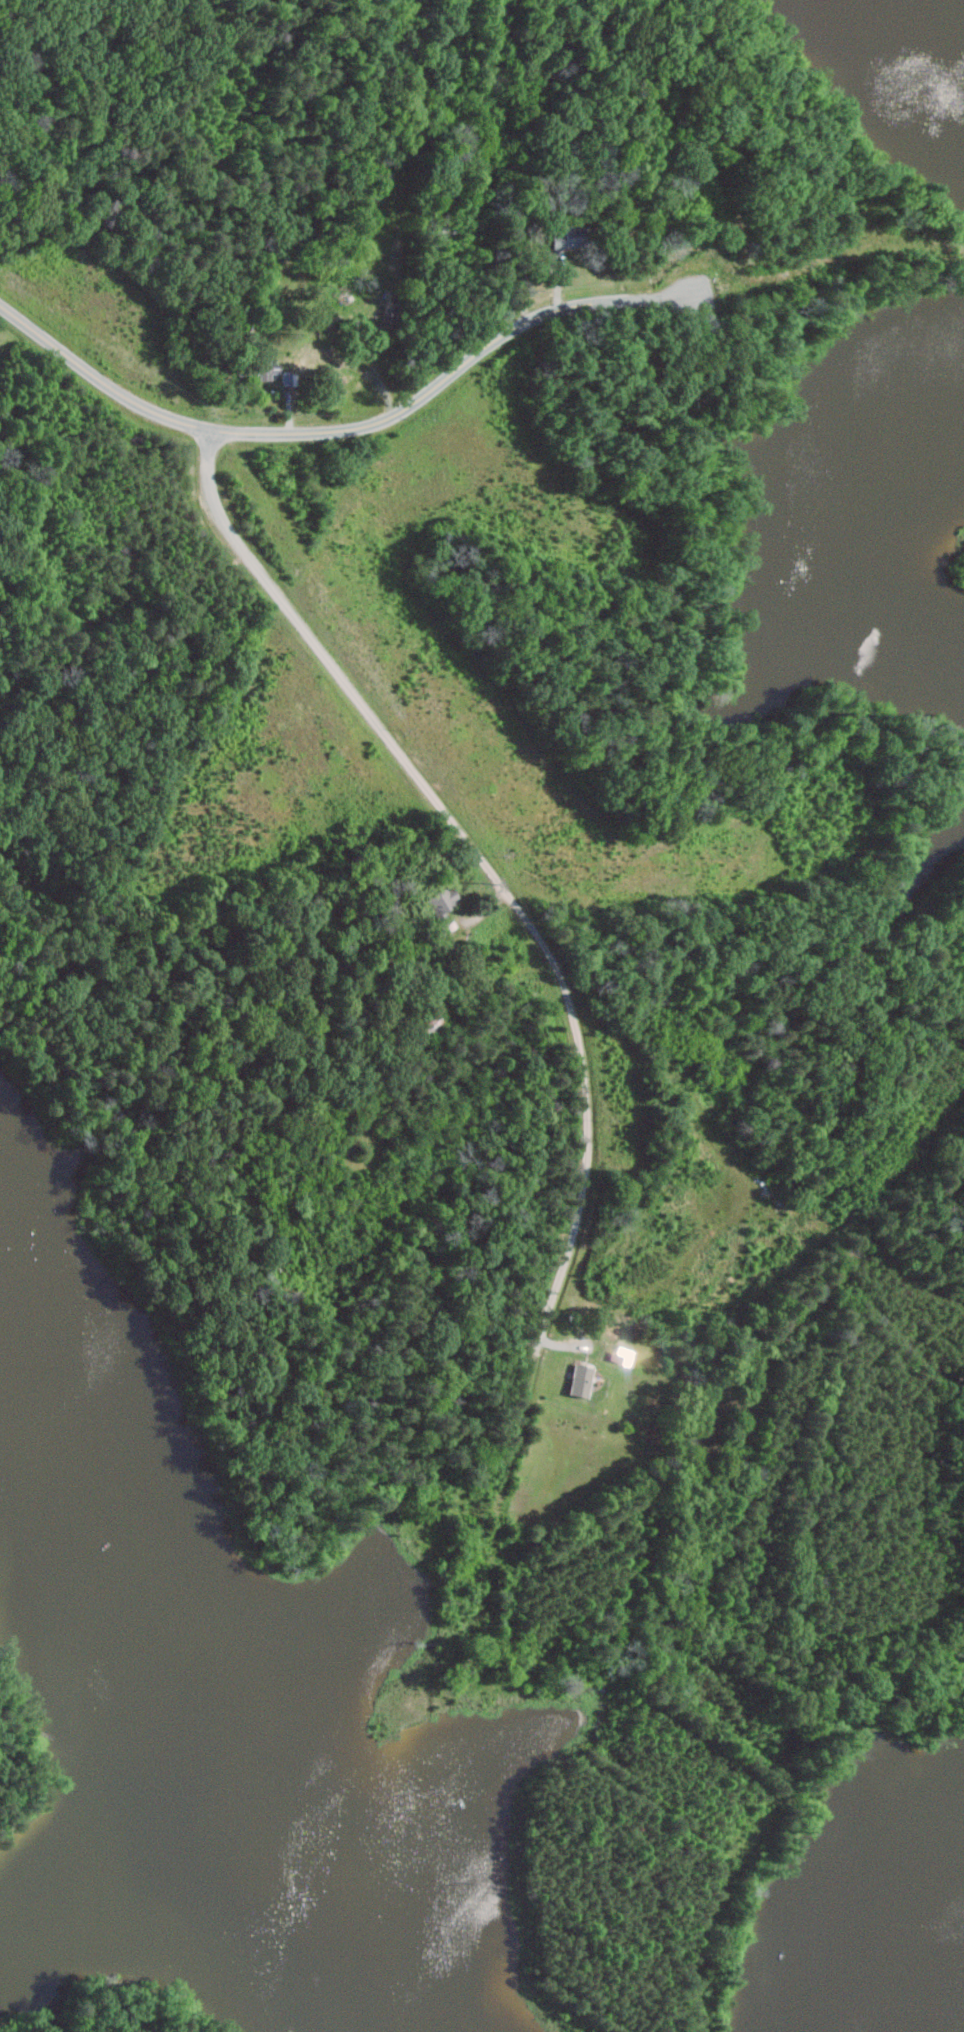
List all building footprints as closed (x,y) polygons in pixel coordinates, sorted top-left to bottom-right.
[(554,249),(579,248),(578,227),(565,227),(565,234),(554,234),(554,249)] [(271,373),(279,372),(278,364),(260,365),(261,380),(272,380),(271,373)] [(297,373),(284,374),(285,385),(298,384),(297,373)] [(570,1394),(589,1398),(595,1367),(577,1363),(570,1394)]
